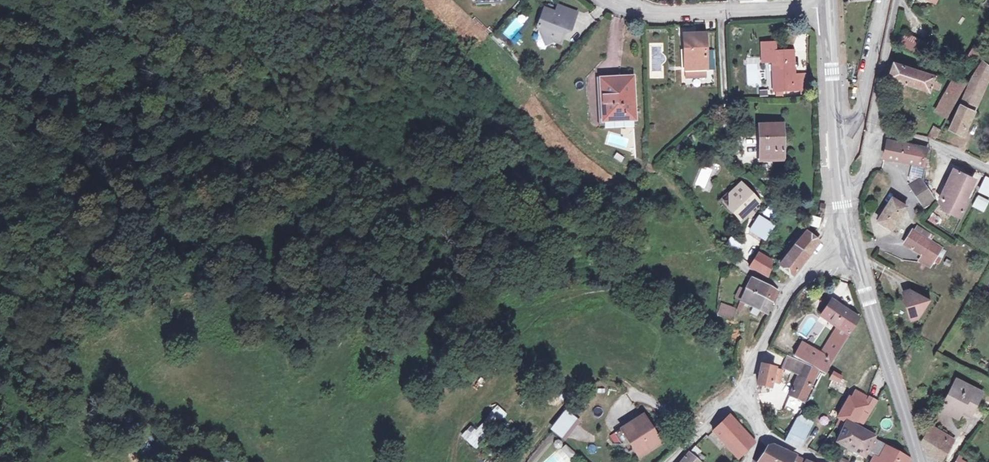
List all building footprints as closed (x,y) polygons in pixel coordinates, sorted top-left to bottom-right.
[(497,7),(497,0),(473,0),(474,10),(497,7)] [(557,19),(560,12),(552,9),(549,16),(538,13),(532,31),(537,41),(549,45),(556,47),(560,33),(565,35),(569,23),(557,19)] [(571,16),(560,12),(557,19),(569,23),(571,16)] [(516,18),(502,33),(511,42),(525,26),(516,18)] [(919,56),(925,45),(905,33),(899,44),(919,56)] [(703,53),(702,36),(681,36),(683,77),(704,76),(704,66),(703,53)] [(498,40),(494,46),(501,52),(506,46),(498,40)] [(549,45),(537,41),(541,49),(549,45)] [(774,87),(791,86),(792,94),(804,93),(803,76),(795,76),(793,51),(789,51),(775,52),(774,41),(763,42),(763,61),(772,60),(774,87)] [(703,53),(704,66),(712,66),(711,53),(703,53)] [(889,80),(914,87),(930,93),(932,86),(935,76),(894,63),(889,80)] [(959,107),(972,112),(988,75),(988,69),(979,64),(959,107)] [(803,76),(804,93),(812,92),(810,76),(803,76)] [(938,88),(942,78),(935,76),(932,86),(938,88)] [(934,111),(946,119),(967,84),(955,78),(934,111)] [(633,120),(630,80),(600,82),(603,122),(633,120)] [(961,135),(972,112),(959,107),(949,129),(961,135)] [(760,156),(784,154),(782,126),(758,127),(760,156)] [(928,147),(887,139),(883,157),(924,164),(928,147)] [(695,186),(706,189),(713,169),(701,165),(695,186)] [(953,214),(960,217),(962,211),(967,200),(963,198),(972,179),(955,171),(939,201),(944,204),(942,208),(953,214)] [(920,197),(930,194),(924,177),(923,175),(913,178),(920,197)] [(728,193),(728,207),(732,211),(739,219),(758,201),(741,182),(728,193)] [(727,191),(718,200),(730,213),(732,211),(728,207),(728,193),(727,191)] [(922,204),(931,201),(930,194),(920,197),(922,204)] [(892,230),(907,206),(894,198),(878,221),(892,230)] [(986,214),(988,207),(988,205),(979,200),(975,209),(986,214)] [(763,237),(772,224),(759,216),(751,230),(763,237)] [(821,218),(812,216),(810,223),(818,226),(821,218)] [(787,237),(796,244),(806,231),(798,225),(787,237)] [(928,235),(916,227),(913,232),(925,240),(928,235)] [(806,231),(796,244),(780,263),(793,273),(819,242),(806,231)] [(925,240),(913,232),(912,231),(904,244),(924,256),(920,262),(929,268),(940,249),(925,240)] [(771,264),(755,255),(748,266),(767,276),(771,264)] [(746,289),(772,301),(777,291),(752,277),(746,289)] [(843,296),(848,285),(840,281),(835,292),(843,296)] [(735,296),(741,299),(742,296),(745,290),(739,288),(735,296)] [(902,291),(910,316),(918,313),(928,296),(910,288),(902,291)] [(767,310),(772,301),(746,289),(745,290),(742,296),(741,299),(740,300),(752,306),(753,303),(767,310)] [(841,349),(859,320),(829,301),(821,314),(844,329),(827,357),(800,341),(793,354),(827,374),(841,349)] [(732,319),(736,310),(722,305),(719,314),(732,319)] [(786,365),(791,368),(796,359),(790,356),(786,365)] [(801,403),(819,372),(796,359),(791,368),(789,372),(796,376),(788,395),(801,403)] [(783,369),(760,364),(756,382),(770,385),(772,380),(780,382),(783,369)] [(842,384),(845,379),(835,373),(832,379),(842,384)] [(982,395),(957,382),(952,392),(955,394),(949,406),(962,413),(971,417),(982,395)] [(871,419),(865,416),(866,413),(872,416),(878,404),(855,392),(851,400),(849,399),(838,419),(840,420),(857,430),(860,425),(866,429),(871,419)] [(959,419),(962,413),(949,406),(955,394),(952,392),(943,411),(959,419)] [(508,413),(498,404),(466,440),(476,449),(508,413)] [(563,441),(579,422),(565,410),(549,429),(563,441)] [(715,429),(737,454),(752,441),(729,415),(715,429)] [(804,437),(811,424),(797,416),(788,431),(796,434),(802,437),(804,437)] [(639,419),(620,431),(637,456),(656,444),(639,419)] [(845,429),(837,442),(865,458),(875,444),(876,441),(863,433),(857,430),(840,420),(837,424),(845,429)] [(943,435),(932,428),(925,441),(926,447),(934,451),(930,457),(939,461),(942,461),(951,447),(940,440),(943,435)] [(796,434),(788,431),(783,442),(791,445),(796,434)] [(799,445),(802,437),(796,434),(791,445),(797,447),(799,445)] [(954,442),(943,435),(940,440),(951,447),(954,442)] [(565,444),(559,449),(571,461),(573,461),(578,457),(565,444)] [(870,455),(873,457),(878,460),(884,449),(876,444),(870,455)] [(757,461),(806,461),(798,458),(772,445),(767,446),(757,461)] [(884,449),(878,460),(873,457),(871,461),(909,461),(884,449)] [(688,453),(680,461),(698,461),(688,453)]
